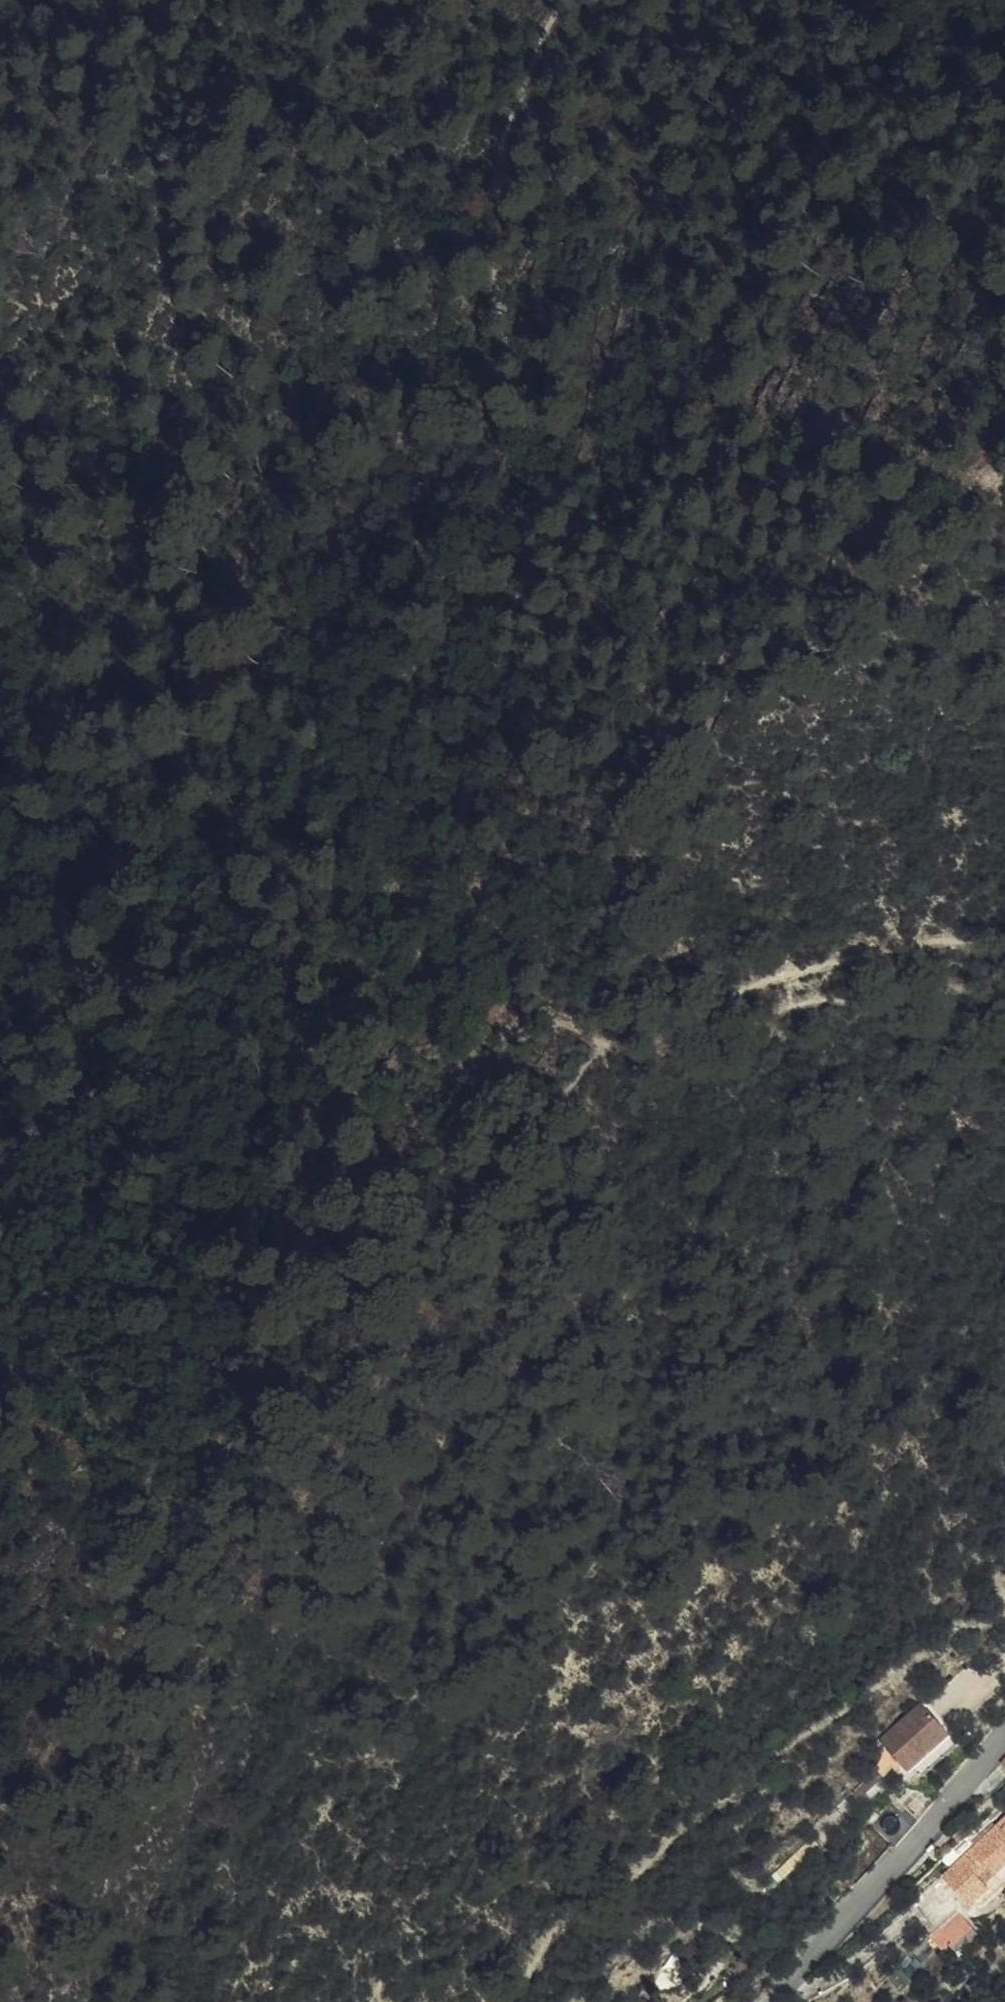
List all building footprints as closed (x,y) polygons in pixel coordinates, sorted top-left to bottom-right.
[(910,1738),(926,1718),(918,1708),(876,1743),(884,1751),(880,1756),(885,1762),(888,1758),(910,1738)] [(944,1738),(926,1718),(910,1738),(888,1758),(903,1773),(940,1742),(944,1738)] [(952,1755),(940,1742),(903,1773),(899,1776),(913,1790),(952,1755)] [(903,1773),(888,1758),(885,1762),(877,1773),(883,1778),(890,1782),(899,1776),(903,1773)] [(944,1881),(970,1908),(988,1891),(975,1877),(985,1868),(994,1877),(1004,1867),(1004,1822),(944,1881)] [(975,1877),(988,1891),(996,1899),(1004,1890),(1004,1867),(994,1877),(985,1868),(975,1877)] [(964,1910),(942,1924),(952,1941),(974,1928),(964,1910)]
